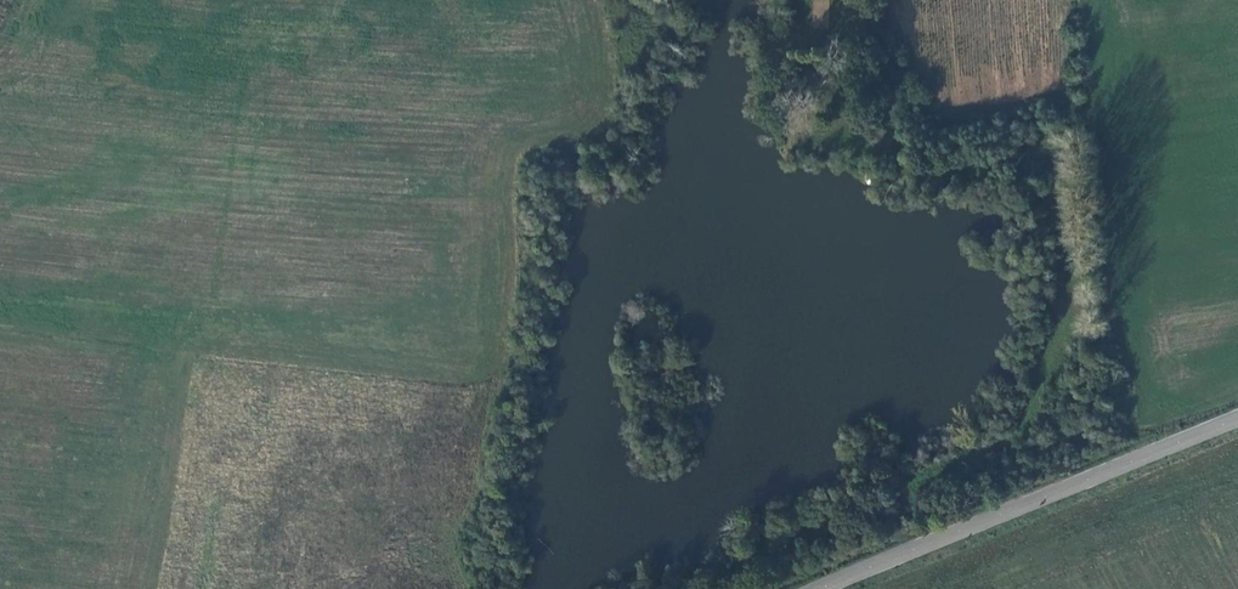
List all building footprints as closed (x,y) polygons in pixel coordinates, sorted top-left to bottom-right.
[(812,27),(827,28),(829,0),(813,0),(812,27)]
